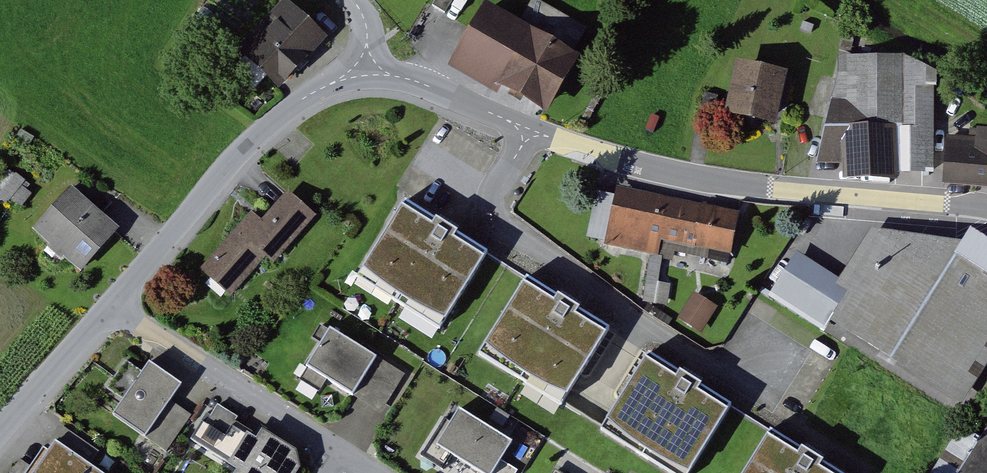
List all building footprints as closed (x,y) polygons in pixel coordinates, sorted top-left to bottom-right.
[(288,0),(284,0),(247,46),(292,84),(332,36),(288,0)] [(561,110),(587,56),(497,11),(471,65),(561,110)] [(823,161),(850,168),(850,177),(905,177),(905,170),(938,170),(938,66),(914,54),(847,54),(848,69),(823,161)] [(786,119),(796,68),(745,57),(734,109),(786,119)] [(954,132),(950,180),(986,183),(986,134),(954,132)] [(34,189),(12,169),(0,183),(0,190),(18,206),(34,189)] [(126,227),(77,184),(37,229),(87,272),(126,227)] [(733,264),(745,212),(623,186),(612,238),(733,264)] [(323,212),(294,189),(266,223),(255,213),(210,268),(241,294),(274,254),(283,261),(323,212)] [(604,239),(613,194),(597,191),(588,236),(604,239)] [(448,327),(494,253),(413,202),(366,276),(448,327)] [(969,245),(966,243),(877,229),(843,279),(840,285),(853,292),(834,321),(965,403),(986,370),(986,271),(963,256),(969,245)] [(979,230),(969,245),(963,256),(986,271),(986,235),(979,230)] [(843,279),(801,252),(772,296),(827,331),(834,321),(853,292),(840,285),(843,279)] [(646,301),(670,302),(670,281),(660,280),(661,255),(647,255),(646,301)] [(618,331),(535,276),(488,351),(570,401),(618,331)] [(699,292),(684,316),(707,330),(722,306),(699,292)] [(337,325),(305,378),(326,390),(334,377),(360,392),(384,353),(337,325)] [(741,404),(659,352),(611,428),(684,472),(698,472),(741,404)] [(413,371),(384,353),(360,392),(389,410),(413,371)] [(128,398),(119,412),(174,448),(197,412),(178,399),(189,382),(155,360),(148,370),(130,359),(112,387),(128,398)] [(197,439),(244,467),(241,472),(301,472),(313,453),(267,425),(262,434),(240,420),(243,415),(220,401),(197,439)] [(456,422),(441,447),(455,455),(481,469),(488,472),(498,472),(505,461),(517,440),(463,409),(456,422)] [(447,468),(455,455),(441,447),(456,422),(447,417),(425,455),(447,468)] [(14,472),(114,472),(95,460),(102,450),(61,423),(34,463),(25,457),(14,472)] [(754,472),(849,472),(781,430),(754,472)] [(962,435),(938,472),(986,472),(986,451),(962,435)] [(522,471),(505,461),(498,472),(520,472),(522,471)]
